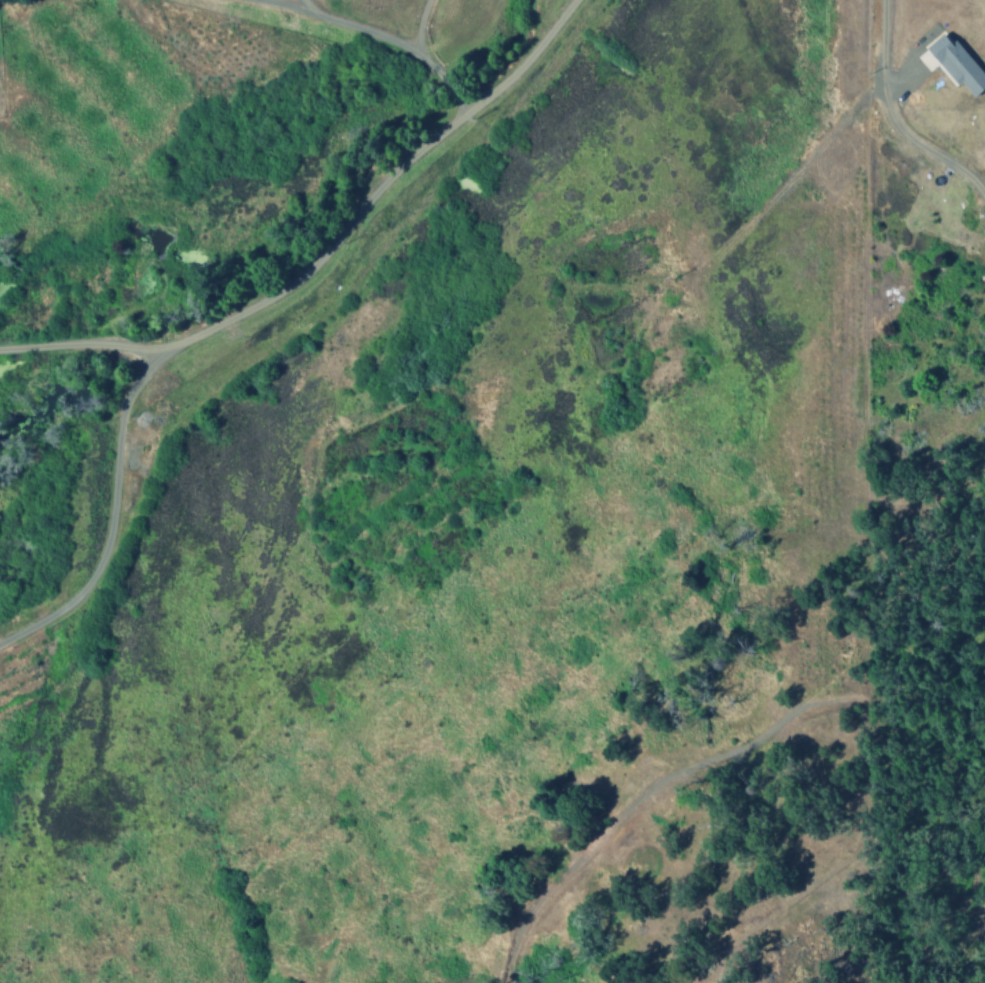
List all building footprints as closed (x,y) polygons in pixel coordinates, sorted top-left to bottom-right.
[(955,86),(961,82),(971,96),(984,86),(984,79),(956,38),(949,43),(942,34),(926,46),(955,86)]
